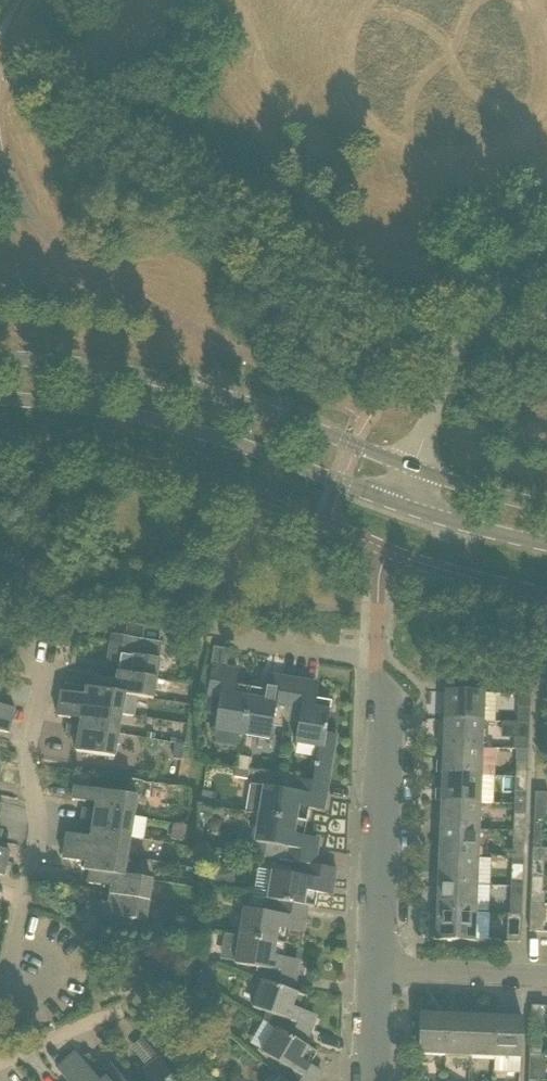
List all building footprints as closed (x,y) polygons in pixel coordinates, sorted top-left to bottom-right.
[(119,664),(119,666),(118,674),(157,680),(161,656),(162,643),(111,634),(110,642),(108,663),(109,663),(109,662),(119,664)] [(213,666),(212,666),(207,697),(204,697),(202,715),(217,717),(215,731),(216,731),(213,744),(240,749),(242,735),(250,688),(236,685),(239,672),(214,668),(214,666),(213,666)] [(91,689),(138,696),(154,699),(157,680),(118,674),(116,683),(106,681),(106,679),(93,677),(91,689)] [(265,690),(250,688),(242,735),(271,740),(274,718),(285,720),(292,681),(274,678),(273,685),(266,683),(265,690)] [(318,748),(315,767),(312,782),(327,784),(335,736),(337,736),(337,735),(326,733),(331,702),(317,699),(319,686),(292,681),(285,720),(299,722),(296,744),(318,748)] [(60,704),(123,715),(135,717),(138,696),(91,689),(87,688),(85,698),(74,696),(75,694),(62,692),(60,704)] [(485,693),(445,692),(444,720),(484,721),(485,693)] [(530,723),(531,708),(531,695),(520,695),(519,708),(518,723),(530,723)] [(119,734),(123,715),(60,704),(58,717),(71,719),(71,717),(82,719),(80,727),(80,728),(119,734)] [(12,722),(15,709),(2,706),(2,708),(0,708),(0,719),(12,722)] [(12,722),(0,719),(0,731),(9,734),(12,722)] [(444,720),(443,748),(483,749),(483,739),(488,737),(488,725),(484,722),(484,721),(444,720)] [(528,750),(529,739),(530,723),(518,723),(513,723),(513,738),(514,738),(513,749),(528,750)] [(116,758),(119,734),(80,728),(80,727),(69,725),(67,737),(68,737),(78,738),(76,752),(116,758)] [(182,761),(185,745),(175,743),(173,759),(182,761)] [(442,775),(482,776),(483,749),(443,748),(442,775)] [(527,778),(528,762),(517,762),(516,778),(527,778)] [(248,780),(249,772),(236,770),(235,778),(248,780)] [(81,773),(80,781),(91,783),(92,775),(81,773)] [(441,802),(481,804),(494,804),(495,777),(482,776),(442,775),(441,802)] [(327,784),(312,782),(288,778),(285,791),(264,788),(260,814),(306,822),(309,809),(316,810),(317,802),(324,803),(327,784)] [(526,805),(527,778),(516,778),(515,805),(526,805)] [(138,797),(75,787),(73,800),(86,802),(86,800),(97,802),(95,811),(134,817),(138,797)] [(546,821),(546,793),(536,793),(534,821),(546,821)] [(440,830),(480,831),(481,804),(441,802),(440,830)] [(514,832),(525,832),(526,805),(515,805),(514,832)] [(84,809),(82,821),(83,821),(83,820),(94,822),(92,831),(131,837),(146,840),(150,820),(134,817),(95,811),(84,809)] [(311,838),(304,836),(306,822),(260,814),(255,844),(276,847),(274,861),(296,864),(296,862),(313,865),(316,846),(310,845),(311,838)] [(175,825),(173,840),(186,842),(188,826),(175,825)] [(542,828),(534,827),(533,849),(541,849),(542,828)] [(439,857),(479,858),(480,831),(440,830),(439,857)] [(80,837),(67,834),(65,847),(128,857),(131,837),(92,831),(90,841),(80,839),(80,837)] [(524,860),(525,832),(514,832),(513,859),(524,860)] [(63,859),(76,861),(77,859),(87,861),(86,871),(90,872),(90,871),(125,877),(125,875),(128,857),(65,847),(63,859)] [(7,864),(10,852),(0,849),(0,862),(7,864)] [(541,849),(533,849),(533,861),(544,861),(546,862),(546,849),(541,849)] [(478,885),(479,858),(439,857),(438,884),(478,885)] [(513,870),(524,871),(524,860),(513,859),(513,870)] [(543,877),(544,861),(533,861),(532,876),(543,877)] [(337,870),(337,869),(313,865),(296,862),(296,864),(294,876),(272,872),(268,899),(306,906),(315,908),(317,893),(324,894),(325,887),(332,888),(335,870),(337,870)] [(235,883),(232,864),(210,868),(212,887),(235,883)] [(523,887),(524,871),(513,870),(512,870),(511,887),(523,887)] [(90,872),(88,884),(101,886),(102,884),(112,885),(110,895),(149,902),(153,880),(125,875),(125,877),(90,871),(90,872)] [(532,876),(531,892),(543,892),(543,877),(532,876)] [(437,912),(477,913),(478,885),(438,884),(437,912)] [(522,914),(523,887),(511,887),(510,914),(522,914)] [(546,892),(543,892),(531,892),(531,904),(545,905),(546,892)] [(110,895),(109,904),(99,902),(99,901),(98,901),(93,926),(126,932),(129,918),(146,920),(149,902),(110,895)] [(239,935),(287,944),(289,930),(296,931),(297,924),(303,925),(306,906),(268,899),(266,913),(244,910),(239,935)] [(544,933),(545,905),(531,904),(530,932),(544,933)] [(437,912),(436,940),(476,941),(477,913),(437,912)] [(521,943),(521,932),(522,914),(510,914),(508,914),(507,942),(521,943)] [(284,958),(287,944),(239,935),(234,965),(256,969),(254,979),(262,982),(263,981),(293,991),(296,968),(290,967),(291,959),(284,958)] [(264,1021),(270,1025),(277,1029),(304,1045),(313,1023),(307,1020),(309,1013),(302,1011),(307,997),(293,991),(263,981),(262,982),(252,1009),(266,1014),(264,1021)] [(544,1033),(545,1006),(532,1006),(531,1033),(542,1034),(542,1033),(544,1033)] [(420,1055),(445,1056),(447,1014),(422,1013),(420,1055)] [(472,1015),(448,1014),(447,1014),(445,1056),(471,1057),(472,1015)] [(497,1016),(496,1016),(472,1015),(471,1057),(495,1058),(497,1016)] [(522,1018),(497,1017),(497,1016),(495,1058),(521,1059),(522,1018)] [(304,1045),(277,1029),(261,1054),(280,1066),(275,1074),(281,1079),(282,1078),(286,1080),(316,1080),(318,1079),(312,1075),(316,1069),(310,1065),(318,1053),(304,1045)] [(530,1057),(541,1057),(542,1034),(531,1033),(530,1057)] [(93,1075),(94,1074),(76,1052),(66,1060),(82,1080),(97,1080),(93,1075)] [(545,1057),(541,1057),(530,1057),(529,1072),(529,1080),(541,1080),(545,1080),(545,1057)] [(159,1058),(140,1074),(145,1080),(176,1080),(159,1058)] [(66,1060),(57,1067),(68,1080),(82,1080),(66,1060)] [(106,1078),(107,1078),(109,1080),(125,1080),(110,1062),(100,1070),(106,1078)]
